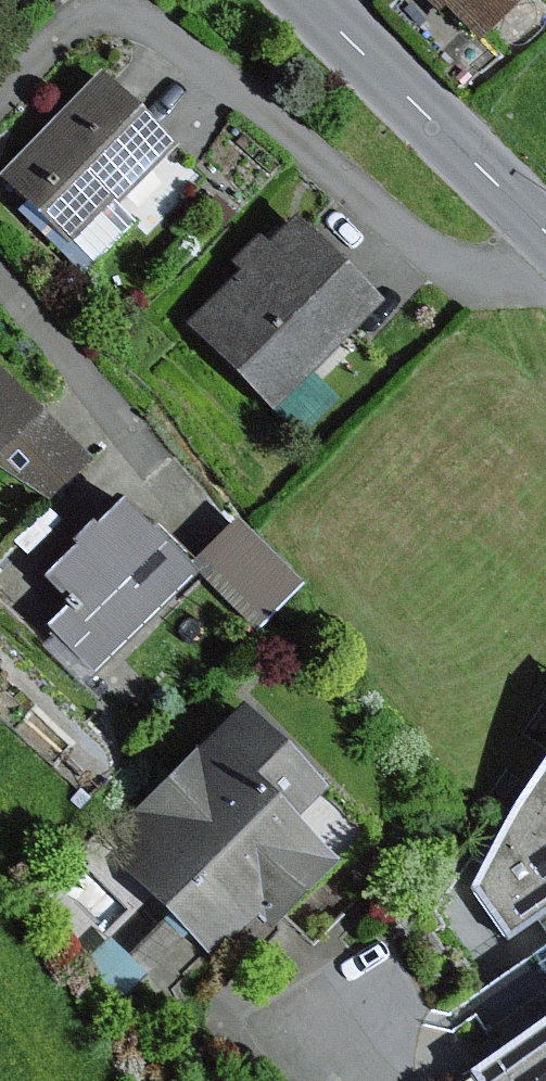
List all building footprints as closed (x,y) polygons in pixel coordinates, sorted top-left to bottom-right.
[(477,45),(526,0),(435,0),(477,45)] [(108,65),(9,166),(79,234),(178,134),(108,65)] [(88,242),(108,259),(146,216),(126,198),(88,242)] [(303,210),(203,318),(298,405),(397,297),(303,210)] [(10,455),(48,491),(95,443),(0,351),(0,465),(10,455)] [(195,574),(120,499),(39,580),(65,606),(44,627),(92,676),(195,574)] [(233,526),(192,567),(256,632),(298,590),(233,526)] [(333,776),(249,697),(115,836),(247,961),(350,854),(302,808),(333,776)] [(471,890),(507,943),(545,916),(545,755),(518,796),(471,890)] [(467,1074),(471,1080),(545,1080),(545,1019),(467,1074)]
